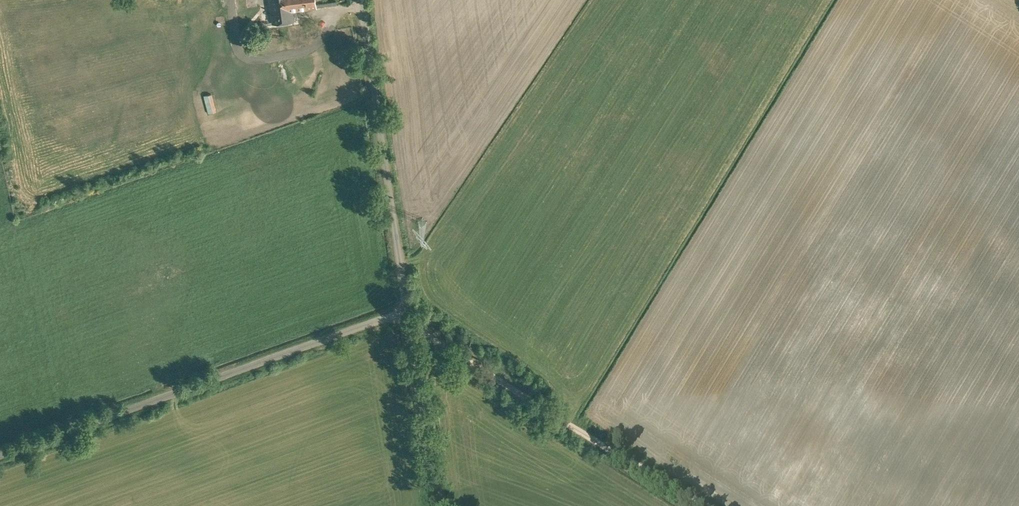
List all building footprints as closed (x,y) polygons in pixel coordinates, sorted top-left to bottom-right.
[(272,23),(294,20),(292,11),(316,8),(315,0),(269,0),(272,23)] [(255,30),(258,26),(255,24),(252,28),(251,27),(244,34),(250,39),(256,31),(255,30)] [(208,113),(216,111),(212,94),(203,96),(208,113)]
